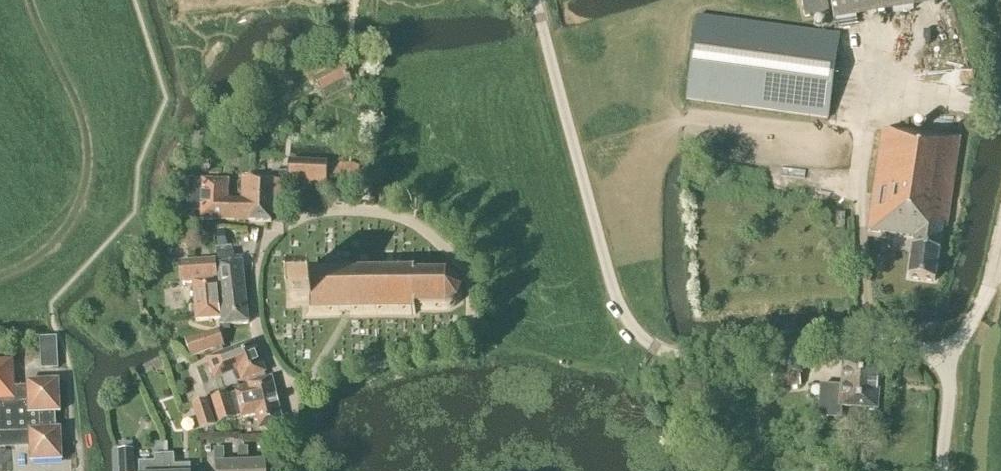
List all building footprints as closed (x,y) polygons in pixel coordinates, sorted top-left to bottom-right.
[(913,0),(831,0),(834,23),(914,9),(913,0)] [(839,37),(698,17),(686,101),(828,120),(839,37)] [(342,64),(314,78),(325,99),(352,85),(342,64)] [(731,109),(721,108),(719,127),(729,128),(731,109)] [(947,228),(960,138),(902,130),(902,134),(881,131),(867,231),(914,238),(909,278),(935,282),(943,228),(947,228)] [(250,180),(249,222),(271,223),(272,208),(284,208),(284,198),(281,198),(282,183),(326,185),(327,163),(290,161),(290,174),(272,173),(272,181),(250,180)] [(360,167),(329,165),(328,180),(359,181),(360,167)] [(200,220),(227,221),(249,222),(250,180),(242,179),(241,201),(228,201),(229,182),(203,181),(189,181),(187,212),(201,213),(200,220)] [(846,214),(836,214),(836,230),(845,230),(846,214)] [(192,240),(191,230),(173,230),(174,240),(192,240)] [(226,247),(225,231),(217,232),(218,247),(226,247)] [(217,256),(221,296),(246,294),(242,263),(234,264),(233,254),(217,256)] [(216,261),(180,264),(181,284),(193,283),(196,321),(221,319),(216,261)] [(448,279),(445,278),(416,278),(415,274),(310,275),(310,284),(288,284),(288,307),(309,307),(309,317),(416,316),(416,312),(444,312),(446,312),(448,311),(451,310),(453,309),(455,308),(456,306),(458,304),(459,302),(460,299),(460,297),(460,295),(460,294),(460,291),(459,290),(458,287),(457,285),(456,284),(454,282),(452,281),(450,280),(448,279)] [(246,294),(221,296),(222,302),(220,302),(222,327),(249,324),(246,294)] [(192,358),(224,347),(218,330),(185,341),(192,358)] [(41,370),(58,369),(57,338),(40,339),(41,370)] [(254,343),(207,361),(215,381),(233,374),(237,385),(266,374),(254,343)] [(0,363),(0,448),(30,447),(30,463),(63,462),(61,430),(56,430),(56,414),(60,414),(59,381),(27,383),(27,388),(14,389),(13,363),(0,363)] [(774,389),(802,387),(801,365),(773,367),(774,389)] [(821,388),(822,388),(820,417),(838,418),(838,420),(840,420),(840,409),(878,411),(881,367),(847,365),(845,388),(841,388),(821,387),(821,388)] [(283,426),(272,379),(248,385),(249,391),(235,394),(241,419),(260,415),(263,430),(283,426)] [(220,424),(235,419),(227,395),(211,399),(220,424)] [(200,430),(215,426),(207,400),(192,405),(200,430)] [(242,470),(266,470),(266,464),(249,465),(248,448),(238,449),(239,465),(241,465),(242,470)] [(217,470),(242,470),(241,465),(239,465),(224,465),(223,449),(213,450),(214,466),(217,466),(217,470)] [(134,450),(117,450),(119,470),(135,470),(134,450)] [(164,456),(154,456),(155,462),(139,463),(139,470),(165,470),(164,456)] [(164,456),(165,470),(172,470),(175,470),(174,456),(164,456)]
